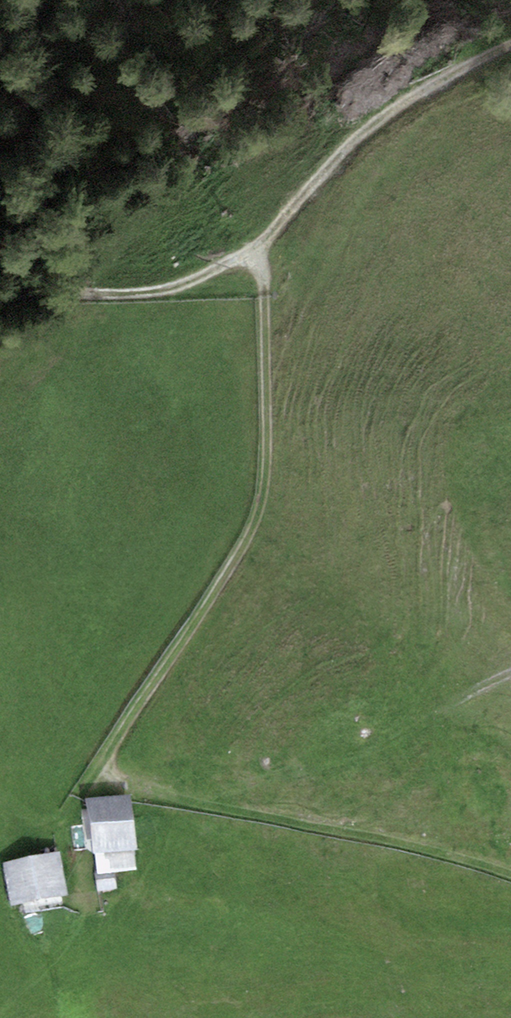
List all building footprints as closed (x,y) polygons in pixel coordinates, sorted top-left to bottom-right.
[(129,799),(85,805),(93,861),(95,861),(97,875),(94,876),(97,894),(117,891),(115,876),(137,872),(134,854),(137,854),(129,799)] [(59,858),(3,868),(11,912),(67,902),(59,858)]
